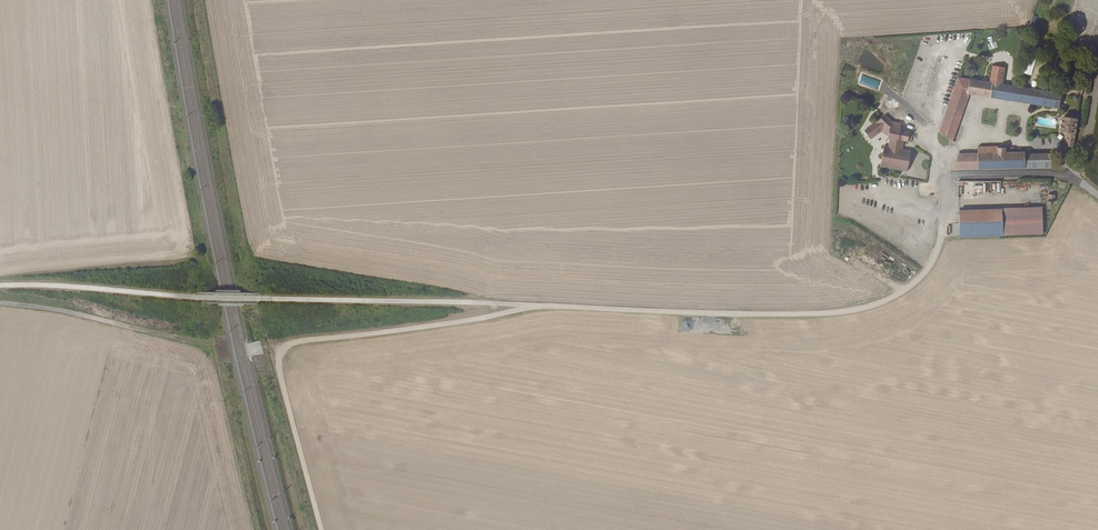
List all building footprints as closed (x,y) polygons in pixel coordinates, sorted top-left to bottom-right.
[(1023,73),(1032,75),(1037,57),(1028,55),(1023,73)] [(997,82),(994,99),(1030,106),(1031,106),(1034,90),(1015,86),(1005,84),(1009,66),(997,63),(993,81),(997,82)] [(959,74),(941,131),(960,139),(966,127),(963,125),(972,95),(994,99),(997,82),(993,81),(959,74)] [(1034,90),(1031,106),(1057,111),(1061,112),(1064,96),(1034,90)] [(887,126),(890,122),(886,116),(864,131),(870,139),(881,132),(888,136),(888,133),(885,131),(886,129),(887,126)] [(907,172),(911,151),(902,149),(904,140),(911,142),(913,133),(901,130),(901,124),(892,123),(892,124),(890,122),(887,126),(886,129),(885,131),(888,133),(888,136),(887,139),(890,139),(888,147),(884,146),(880,167),(907,172)] [(1067,124),(1065,136),(1071,137),(1072,138),(1071,150),(1074,150),(1073,159),(1074,160),(1077,161),(1080,125),(1067,124)] [(1027,171),(1027,154),(1025,154),(1025,152),(1023,151),(1022,148),(1002,149),(1001,144),(982,145),(981,151),(976,171),(1027,171)] [(976,171),(981,151),(956,153),(952,171),(959,171),(976,171)] [(1058,171),(1057,154),(1027,154),(1027,171),(1058,171)] [(933,183),(919,183),(920,196),(928,196),(928,192),(934,191),(933,183)] [(993,192),(1001,192),(1001,183),(992,183),(993,192)] [(1048,195),(1047,205),(1051,206),(1051,202),(1055,202),(1055,195),(1048,195)] [(1045,218),(1045,209),(1016,209),(1016,217),(1045,218)] [(963,211),(963,238),(1005,238),(1005,217),(1006,210),(963,211)] [(1016,238),(1016,217),(1005,217),(1005,238),(1016,238)] [(1046,238),(1045,218),(1016,217),(1016,238),(1046,238)] [(248,343),(251,356),(263,353),(260,340),(248,343)]
